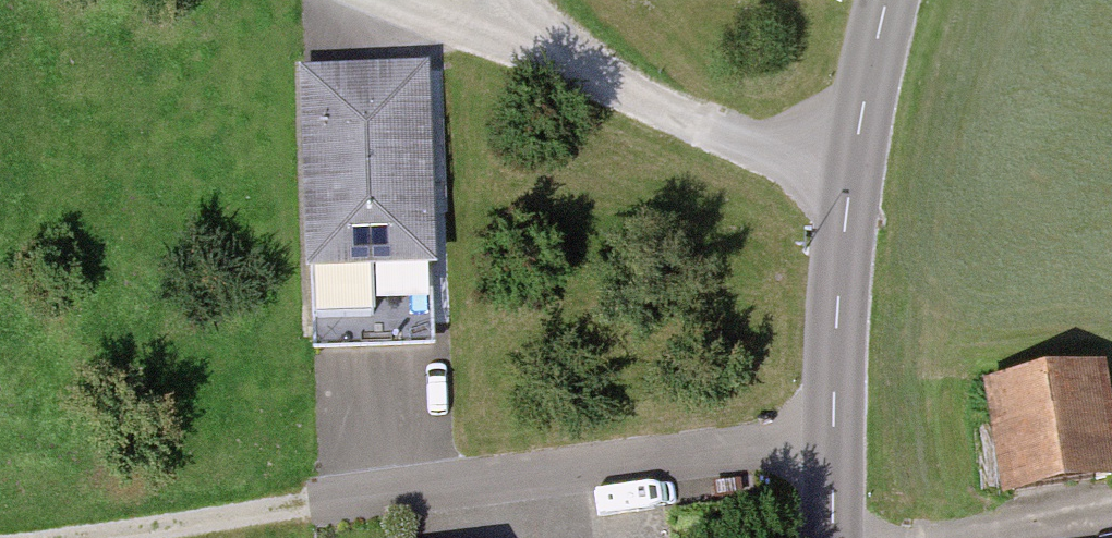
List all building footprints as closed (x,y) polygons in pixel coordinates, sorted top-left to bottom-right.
[(444,312),(435,61),(304,65),(313,317),(444,312)] [(990,378),(1010,499),(1111,483),(1111,358),(990,378)]
